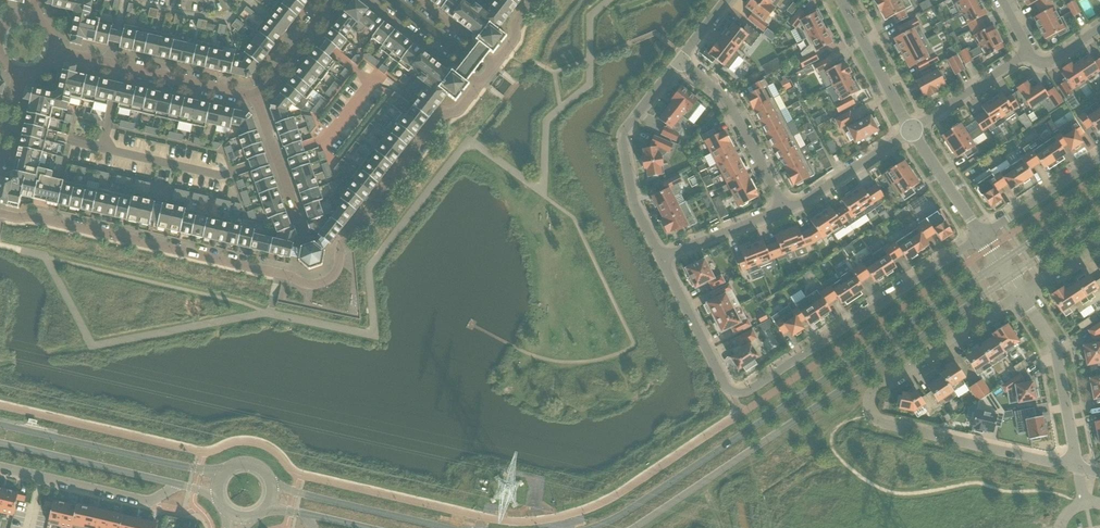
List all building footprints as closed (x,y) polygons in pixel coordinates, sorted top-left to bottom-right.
[(100,19),(89,16),(90,14),(92,9),(91,9),(92,3),(81,0),(47,0),(46,5),(52,6),(52,7),(65,10),(74,24),(71,37),(72,37),(70,43),(81,46),(82,44),(83,40),(95,42),(100,19)] [(304,6),(304,7),(295,0),(285,0),(282,4),(282,5),(297,16),(304,7),(304,6)] [(367,9),(356,0),(354,0),(344,12),(345,13),(345,12),(357,22),(356,22),(357,23),(358,22),(358,21),(367,9)] [(516,6),(508,0),(491,0),(486,6),(478,1),(475,5),(468,0),(465,0),(463,2),(451,17),(478,38),(476,40),(479,43),(475,47),(472,52),(471,52),(470,52),(470,53),(463,62),(461,62),(462,64),(458,69),(455,73),(452,71),(450,73),(423,53),(411,68),(412,68),(420,75),(414,83),(421,89),(409,104),(428,119),(447,95),(455,101),(469,84),(466,82),(467,81),(469,78),(473,73),(475,73),(474,71),(481,62),(482,62),(483,62),(483,61),(483,60),(486,56),(490,51),(493,54),(506,37),(498,30),(516,6)] [(448,0),(433,0),(432,2),(441,9),(448,0)] [(463,2),(465,0),(448,0),(441,9),(451,17),(463,2)] [(763,0),(749,0),(746,3),(748,5),(746,8),(753,13),(748,19),(763,31),(768,25),(767,24),(770,20),(770,18),(768,16),(774,9),(763,0)] [(774,9),(773,8),(780,0),(763,0),(774,9)] [(909,0),(890,0),(877,7),(880,13),(883,12),(887,19),(892,17),(896,24),(908,18),(905,14),(914,10),(909,0)] [(963,13),(982,3),(980,0),(955,0),(957,3),(954,4),(959,15),(963,13)] [(1024,3),(1025,2),(1028,6),(1035,2),(1038,8),(1050,2),(1053,0),(1022,0),(1024,3)] [(1093,10),(1088,0),(1085,0),(1080,3),(1086,13),(1093,10)] [(286,30),(297,16),(282,5),(282,4),(278,1),(271,11),(274,14),(271,19),(267,23),(263,21),(256,30),(259,33),(260,33),(275,45),(286,30)] [(1074,1),(1067,4),(1074,16),(1080,13),(1074,1)] [(1038,29),(1059,18),(1050,2),(1038,8),(1041,14),(1034,18),(1036,22),(1036,25),(1038,29)] [(985,9),(982,3),(963,13),(971,30),(983,24),(980,18),(986,15),(983,9),(985,9)] [(798,8),(793,4),(787,12),(792,16),(798,8)] [(251,15),(253,12),(247,7),(244,10),(251,15)] [(368,9),(367,9),(358,21),(358,22),(357,23),(359,32),(361,32),(365,27),(374,34),(375,33),(384,23),(383,23),(367,10),(368,9)] [(802,32),(806,39),(824,29),(820,21),(822,20),(817,10),(809,14),(810,16),(807,18),(805,16),(806,15),(799,10),(789,23),(796,28),(796,27),(802,32)] [(359,32),(357,23),(356,22),(357,22),(345,12),(345,13),(332,29),(344,38),(351,29),(356,33),(359,32)] [(1061,24),(1059,18),(1038,29),(1040,34),(1042,34),(1045,39),(1057,33),(1058,36),(1069,31),(1064,22),(1061,24)] [(132,51),(138,28),(125,25),(123,33),(117,32),(111,30),(113,22),(100,19),(95,42),(108,45),(109,41),(114,43),(120,44),(119,48),(132,51)] [(237,19),(234,22),(241,28),(244,24),(237,19)] [(901,53),(921,43),(916,34),(922,32),(919,26),(920,25),(916,19),(898,28),(901,35),(894,39),(896,45),(894,46),(898,54),(900,52),(901,53)] [(241,28),(234,22),(231,26),(238,31),(241,28)] [(384,22),(383,23),(384,23),(375,33),(374,34),(372,37),(382,45),(383,45),(394,30),(384,22)] [(723,36),(722,38),(737,49),(743,41),(745,43),(747,41),(752,45),(760,35),(747,25),(742,31),(733,24),(728,31),(726,29),(721,35),(723,36)] [(986,29),(983,24),(971,30),(974,35),(972,36),(978,47),(980,46),(999,36),(996,30),(994,30),(992,26),(986,29)] [(144,54),(149,30),(138,28),(132,51),(144,54)] [(351,43),(344,38),(332,29),(332,28),(325,37),(326,39),(327,41),(324,45),(320,50),(318,49),(315,49),(309,57),(328,72),(335,62),(329,57),(329,56),(332,52),(336,48),(343,53),(351,43)] [(826,31),(824,29),(806,39),(809,46),(800,54),(803,58),(799,61),(803,68),(818,60),(814,52),(832,43),(830,39),(832,38),(828,30),(826,31)] [(157,57),(162,33),(149,30),(144,54),(157,57)] [(404,38),(394,30),(383,45),(382,45),(379,49),(389,56),(404,38)] [(776,37),(767,30),(763,36),(772,43),(776,37)] [(174,41),(175,36),(162,33),(157,57),(169,60),(174,41)] [(267,54),(275,45),(260,33),(259,33),(252,42),(267,54)] [(1003,42),(999,36),(980,46),(985,57),(986,57),(987,58),(993,55),(992,54),(1003,48),(1001,43),(1003,42)] [(398,64),(413,45),(404,38),(389,56),(398,64)] [(734,52),(737,49),(722,38),(718,43),(712,50),(708,47),(702,55),(712,63),(715,59),(724,66),(728,69),(737,57),(739,56),(734,52)] [(181,62),(185,44),(174,41),(169,60),(181,62)] [(205,68),(210,44),(197,41),(196,46),(192,65),(205,68)] [(259,64),(267,54),(252,42),(244,53),(249,57),(259,64)] [(924,50),(921,43),(901,53),(906,63),(908,62),(911,67),(917,64),(920,70),(938,61),(935,56),(934,56),(930,47),(924,50)] [(196,46),(185,44),(181,62),(192,65),(196,46)] [(222,52),(223,48),(210,44),(205,68),(218,71),(222,52)] [(411,68),(423,53),(413,45),(398,64),(409,72),(412,68),(411,68)] [(947,54),(949,57),(957,53),(954,46),(947,50),(949,53),(947,54)] [(966,64),(972,61),(966,49),(959,52),(966,64)] [(233,61),(234,61),(235,55),(222,52),(218,71),(230,74),(233,61)] [(369,63),(373,57),(369,54),(364,55),(364,59),(369,63)] [(1099,71),(1099,58),(1093,63),(1088,55),(1088,56),(1087,54),(1079,59),(1080,61),(1075,64),(1086,81),(1099,71)] [(355,56),(351,61),(356,65),(360,60),(359,55),(355,56)] [(957,56),(948,61),(955,74),(964,70),(957,56)] [(251,75),(259,64),(249,57),(244,64),(234,61),(233,61),(230,74),(245,77),(246,78),(251,76),(251,75)] [(328,72),(309,57),(302,66),(321,81),(328,72)] [(379,62),(373,57),(369,63),(375,67),(379,62)] [(825,89),(826,90),(850,77),(848,74),(851,73),(846,64),(844,66),(842,63),(833,68),(832,66),(833,65),(829,58),(814,66),(818,73),(819,72),(823,79),(829,78),(832,86),(825,89)] [(782,67),(777,59),(762,68),(766,76),(782,67)] [(1075,64),(1072,66),(1070,63),(1062,69),(1064,72),(1061,74),(1065,80),(1063,82),(1064,82),(1057,87),(1065,98),(1071,94),(1070,91),(1086,81),(1075,64)] [(81,99),(87,76),(75,73),(75,72),(76,68),(76,67),(75,67),(72,66),(70,66),(67,65),(65,65),(65,66),(64,69),(64,71),(63,71),(60,84),(46,92),(33,89),(33,90),(31,90),(28,89),(26,89),(26,90),(25,94),(25,95),(24,99),(24,100),(25,100),(28,101),(29,101),(30,101),(27,113),(65,122),(66,114),(69,104),(70,99),(70,97),(81,99)] [(382,65),(378,70),(384,74),(388,69),(382,65)] [(321,81),(302,66),(295,76),(313,90),(321,81)] [(340,74),(345,78),(350,73),(345,68),(340,74)] [(938,72),(937,71),(932,74),(930,70),(922,74),(924,78),(916,82),(924,96),(926,95),(928,97),(938,92),(936,89),(944,85),(943,82),(945,80),(941,71),(938,72)] [(409,78),(404,75),(399,81),(402,83),(405,83),(409,78)] [(94,102),(99,79),(87,76),(81,99),(94,102)] [(313,90),(295,76),(287,85),(303,97),(302,97),(306,100),(313,90)] [(853,83),(850,77),(826,90),(833,86),(837,94),(832,98),(836,105),(834,106),(838,113),(855,104),(851,96),(858,92),(857,92),(860,90),(855,81),(853,83)] [(781,81),(786,89),(791,87),(787,78),(781,81)] [(131,111),(136,88),(117,83),(99,79),(94,102),(107,105),(108,101),(114,102),(119,103),(118,108),(131,111)] [(753,109),(773,98),(768,88),(763,79),(751,86),(754,92),(746,96),(746,97),(745,97),(749,104),(750,104),(753,109)] [(1017,89),(1030,109),(1048,97),(1055,108),(1063,102),(1053,88),(1046,94),(1045,92),(1043,89),(1040,84),(1039,85),(1034,79),(1027,83),(1027,82),(1025,83),(1024,82),(1017,86),(1018,88),(1017,89)] [(334,82),(330,88),(335,92),(339,86),(334,82)] [(287,85),(280,94),(292,103),(295,106),(301,110),(308,101),(306,100),(302,97),(303,97),(287,85)] [(669,106),(682,116),(687,121),(700,105),(696,101),(697,99),(682,87),(671,100),(675,103),(671,107),(669,106)] [(142,113),(148,90),(136,88),(131,111),(142,113)] [(330,98),(335,92),(330,88),(325,94),(330,98)] [(155,116),(160,93),(148,90),(142,113),(155,116)] [(399,96),(394,92),(390,98),(395,102),(399,96)] [(168,119),(173,96),(160,93),(155,116),(168,119)] [(996,95),(990,98),(1005,121),(1015,114),(1013,110),(1018,106),(1011,95),(1005,99),(1001,93),(996,96),(996,95)] [(292,103),(280,94),(271,106),(270,106),(270,107),(271,107),(270,109),(270,110),(275,124),(289,119),(286,110),(292,103)] [(179,122),(185,99),(173,96),(168,119),(179,122)] [(760,122),(780,111),(773,98),(753,109),(753,110),(754,109),(760,122)] [(1005,121),(990,98),(985,102),(986,103),(981,107),(985,112),(980,116),(987,127),(990,132),(1006,121),(1005,121)] [(179,122),(177,129),(190,132),(192,125),(197,102),(185,99),(179,122)] [(321,99),(316,105),(321,109),(326,103),(321,99)] [(206,123),(210,105),(197,102),(192,125),(205,128),(206,123)] [(421,128),(428,119),(409,104),(402,113),(421,128)] [(217,126),(221,107),(210,105),(206,123),(217,126)] [(318,113),(321,109),(316,105),(311,112),(318,113)] [(384,105),(380,111),(385,115),(390,109),(384,105)] [(682,116),(669,106),(667,108),(665,106),(660,114),(662,115),(659,119),(667,126),(666,128),(665,128),(661,135),(675,141),(679,134),(678,133),(680,129),(680,124),(677,122),(682,116)] [(231,125),(234,110),(221,107),(217,126),(230,129),(231,125)] [(1088,118),(1085,113),(1078,118),(1086,129),(1092,125),(1096,132),(1097,132),(1099,134),(1099,133),(1099,109),(1088,118)] [(249,114),(234,110),(231,125),(240,127),(243,135),(257,131),(252,116),(252,115),(251,116),(249,114),(250,114),(249,113),(249,114)] [(381,120),(385,115),(380,111),(375,116),(381,120)] [(767,134),(787,124),(780,111),(760,122),(767,134)] [(853,140),(855,143),(863,139),(864,139),(865,139),(865,140),(870,138),(869,136),(870,136),(870,135),(878,131),(876,128),(879,126),(875,118),(872,120),(870,116),(863,120),(861,117),(854,121),(850,112),(835,120),(840,129),(846,126),(849,132),(846,133),(850,141),(853,140)] [(62,133),(65,122),(27,113),(25,124),(58,132),(62,133)] [(414,137),(421,128),(402,113),(395,122),(414,137)] [(66,114),(65,122),(71,123),(73,116),(66,114)] [(304,115),(307,124),(314,122),(313,117),(304,115)] [(825,115),(818,118),(821,124),(828,121),(825,115)] [(987,127),(980,116),(974,120),(979,127),(982,131),(987,127)] [(292,118),(289,119),(275,124),(280,136),(296,130),(292,118)] [(1074,119),(1057,130),(1067,144),(1067,145),(1071,151),(1074,148),(1075,150),(1080,147),(1079,145),(1082,143),(1078,137),(1083,134),(1074,119)] [(316,126),(314,122),(307,124),(310,133),(316,126)] [(407,146),(414,137),(395,122),(388,131),(407,146)] [(370,123),(366,129),(371,133),(375,127),(370,123)] [(25,124),(22,136),(45,141),(48,130),(25,124)] [(774,147),(793,136),(787,124),(767,134),(774,147)] [(944,143),(948,148),(967,135),(960,124),(959,124),(957,124),(952,127),(951,129),(942,136),(945,140),(944,143)] [(983,133),(982,131),(979,127),(967,135),(948,148),(951,153),(953,154),(957,158),(963,154),(967,159),(978,152),(971,141),(983,133)] [(366,139),(371,133),(366,129),(361,135),(366,139)] [(701,136),(711,153),(732,142),(729,137),(726,136),(724,131),(717,135),(714,129),(701,136)] [(303,154),(303,153),(301,149),(299,142),(300,142),(296,130),(280,136),(284,148),(285,147),(287,153),(289,158),(289,159),(288,159),(292,170),(308,165),(304,153),(303,154)] [(1061,148),(1067,145),(1067,144),(1057,130),(1041,141),(1057,165),(1065,160),(1062,156),(1065,154),(1061,148)] [(261,143),(257,131),(243,135),(239,136),(244,149),(261,143)] [(399,155),(407,146),(388,131),(380,141),(399,155)] [(175,140),(176,134),(169,132),(168,138),(175,140)] [(184,135),(176,134),(175,140),(182,142),(184,135)] [(45,141),(22,136),(19,147),(57,156),(59,144),(45,141)] [(665,153),(666,153),(666,151),(669,152),(673,145),(654,136),(651,144),(653,145),(651,148),(643,150),(645,158),(642,159),(642,161),(641,161),(642,168),(643,167),(644,169),(646,169),(648,177),(651,177),(652,178),(658,177),(658,176),(661,175),(664,174),(663,166),(661,156),(662,156),(664,155),(665,154),(665,153)] [(780,160),(800,149),(793,136),(774,147),(780,160)] [(200,146),(202,140),(195,138),(193,144),(200,146)] [(1057,165),(1041,141),(1039,138),(1022,149),(1026,155),(1034,166),(1039,163),(1043,169),(1046,167),(1049,170),(1057,165)] [(208,148),(209,141),(202,140),(200,146),(208,148)] [(392,165),(399,155),(380,141),(373,150),(392,165)] [(355,142),(351,147),(356,151),(361,146),(355,142)] [(734,147),(732,142),(711,153),(716,164),(736,154),(733,149),(734,147)] [(833,142),(825,145),(831,156),(838,152),(833,142)] [(266,160),(264,156),(264,155),(265,154),(261,143),(244,149),(243,149),(247,161),(249,160),(250,165),(253,171),(251,172),(255,183),(273,177),(269,166),(268,166),(266,160)] [(224,148),(227,155),(233,153),(230,146),(224,148)] [(57,156),(19,147),(12,181),(10,181),(3,180),(2,179),(2,181),(0,188),(0,204),(4,205),(6,206),(18,209),(21,199),(21,196),(33,199),(34,199),(58,204),(63,181),(51,178),(57,156)] [(352,157),(356,151),(351,147),(346,153),(352,157)] [(786,173),(807,162),(800,149),(780,160),(786,170),(785,171),(786,173)] [(385,174),(392,165),(373,150),(366,159),(385,174)] [(324,151),(317,154),(320,161),(326,158),(324,151)] [(235,160),(233,153),(227,155),(229,162),(235,160)] [(738,158),(736,154),(716,164),(722,174),(743,163),(740,159),(738,158)] [(1029,170),(1034,166),(1026,155),(1010,166),(1022,183),(1023,182),(1024,184),(1029,180),(1028,179),(1033,176),(1029,170)] [(57,156),(55,163),(61,165),(63,157),(57,156)] [(342,159),(337,165),(342,169),(347,163),(342,159)] [(378,183),(385,174),(366,159),(359,168),(378,183)] [(889,187),(912,171),(909,166),(907,166),(904,161),(894,167),(892,167),(887,170),(886,173),(882,176),(889,187)] [(814,175),(807,162),(786,173),(789,178),(788,179),(792,185),(793,186),(796,184),(797,186),(803,183),(802,181),(814,175)] [(321,165),(324,172),(330,169),(328,163),(321,165)] [(745,168),(743,163),(722,174),(727,185),(746,174),(744,170),(745,168)] [(312,176),(308,165),(292,170),(296,181),(312,176)] [(336,177),(342,169),(337,165),(334,169),(336,177)] [(1022,183),(1010,166),(994,177),(1001,188),(1007,184),(1011,190),(1022,183)] [(370,192),(378,183),(359,168),(351,178),(370,192)] [(332,176),(330,169),(324,172),(326,178),(332,176)] [(100,179),(102,172),(95,171),(93,177),(100,179)] [(916,177),(912,171),(889,187),(897,198),(900,196),(904,201),(915,194),(912,188),(919,184),(916,179),(916,177)] [(109,174),(102,172),(100,179),(107,180),(109,174)] [(749,179),(746,174),(727,185),(733,195),(753,184),(751,179),(749,179)] [(996,192),(1001,188),(994,177),(992,174),(975,185),(977,188),(977,190),(980,195),(983,196),(991,208),(1002,201),(996,192)] [(123,184),(125,177),(117,176),(116,182),(123,184)] [(317,188),(312,176),(296,181),(300,194),(317,188)] [(657,207),(661,214),(678,205),(674,198),(680,194),(682,190),(678,183),(682,182),(679,176),(662,184),(666,190),(652,197),(653,199),(651,200),(655,208),(657,207)] [(132,179),(125,177),(123,184),(130,185),(132,179)] [(277,189),(273,177),(255,183),(259,195),(277,189)] [(363,202),(370,192),(351,178),(344,187),(348,190),(363,202)] [(239,189),(245,187),(243,180),(236,182),(239,189)] [(69,207),(75,184),(63,181),(58,204),(69,207)] [(81,210),(86,186),(75,184),(69,207),(81,210)] [(756,190),(753,184),(733,195),(739,207),(740,206),(742,207),(747,204),(748,202),(758,197),(756,192),(756,190)] [(876,185),(871,189),(878,200),(884,196),(876,185)] [(92,212),(98,189),(86,186),(81,210),(92,212)] [(881,204),(878,200),(871,189),(865,192),(861,187),(856,190),(856,189),(850,192),(865,214),(881,204)] [(321,201),(317,188),(300,194),(304,206),(318,201),(318,202),(321,201)] [(104,215),(109,192),(98,189),(92,212),(104,215)] [(282,201),(277,189),(259,195),(264,207),(282,201)] [(356,211),(363,202),(348,190),(340,199),(344,202),(356,211)] [(240,193),(243,201),(249,199),(246,191),(240,193)] [(115,218),(121,194),(109,192),(104,215),(115,218)] [(865,214),(850,192),(845,195),(846,197),(841,200),(845,206),(840,209),(850,225),(865,214)] [(199,201),(201,195),(194,193),(192,200),(199,201)] [(713,209),(705,193),(700,196),(708,212),(713,209)] [(127,220),(132,197),(121,194),(115,218),(127,220)] [(208,197),(201,195),(199,201),(206,203),(208,197)] [(180,233),(185,209),(163,204),(163,207),(156,206),(157,203),(132,197),(127,220),(150,226),(150,225),(157,227),(180,233)] [(222,207),(224,200),(217,199),(215,205),(222,207)] [(251,205),(249,199),(243,201),(245,207),(251,205)] [(231,202),(224,200),(222,207),(229,209),(231,202)] [(286,213),(282,201),(264,207),(268,219),(272,218),(272,217),(286,213)] [(319,234),(331,218),(335,213),(334,212),(323,216),(318,202),(318,201),(304,206),(309,221),(306,222),(309,230),(312,229),(319,234)] [(343,228),(356,211),(344,202),(335,213),(331,218),(343,228)] [(678,205),(661,214),(664,220),(661,222),(667,234),(670,232),(675,230),(676,232),(687,226),(688,228),(696,223),(692,216),(690,217),(687,211),(689,209),(685,202),(678,205)] [(241,204),(235,203),(234,210),(243,212),(241,204)] [(850,225),(840,209),(834,213),(830,207),(826,210),(824,210),(819,213),(832,232),(834,235),(850,225)] [(191,235),(197,212),(185,209),(180,233),(191,235)] [(256,219),(253,210),(247,212),(249,217),(256,219)] [(920,222),(922,225),(930,236),(935,233),(941,242),(952,234),(944,222),(945,220),(941,215),(939,214),(937,211),(920,222)] [(203,238),(208,215),(197,212),(191,235),(203,238)] [(291,227),(286,213),(272,217),(272,218),(277,232),(266,236),(266,238),(273,239),(292,244),(294,235),(297,234),(294,226),(291,227)] [(832,232),(819,213),(815,215),(815,218),(810,221),(814,227),(808,231),(814,243),(821,238),(822,239),(832,232)] [(214,241),(220,217),(208,215),(203,238),(214,241)] [(226,243),(231,220),(220,217),(214,241),(226,243)] [(314,242),(308,245),(316,268),(322,265),(325,252),(325,251),(322,250),(328,243),(329,244),(343,228),(331,218),(319,234),(318,235),(321,238),(316,244),(314,242)] [(242,227),(243,223),(231,220),(226,243),(237,246),(242,227)] [(924,240),(930,236),(922,225),(906,236),(917,253),(928,246),(924,240)] [(253,235),(254,235),(255,230),(242,227),(237,246),(250,249),(253,235)] [(808,231),(800,234),(798,227),(793,229),(792,227),(786,230),(794,251),(797,258),(808,254),(805,246),(814,243),(808,231)] [(794,251),(786,230),(779,232),(780,234),(775,236),(777,243),(771,245),(776,258),(794,251)] [(273,239),(266,238),(254,235),(253,235),(250,249),(269,253),(273,239)] [(917,253),(906,236),(889,247),(897,258),(902,255),(906,261),(911,258),(912,259),(917,256),(916,254),(917,253)] [(273,239),(269,253),(290,258),(291,256),(299,258),(298,260),(299,261),(309,270),(316,268),(308,245),(301,247),(301,249),(293,248),(294,244),(292,244),(273,239)] [(776,258),(771,245),(765,247),(763,241),(757,243),(757,241),(751,244),(760,267),(771,263),(770,260),(776,258)] [(760,267),(751,244),(745,246),(746,247),(740,250),(743,256),(736,258),(741,271),(748,269),(749,274),(761,269),(760,267)] [(897,258),(889,247),(888,245),(872,255),(885,275),(886,276),(893,272),(892,270),(896,268),(892,262),(897,258)] [(862,265),(857,268),(864,280),(870,276),(874,282),(877,280),(878,282),(883,279),(882,277),(885,275),(872,255),(871,254),(860,261),(862,265)] [(692,265),(685,269),(695,289),(708,282),(712,290),(725,283),(721,275),(714,278),(704,259),(697,263),(696,261),(691,264),(692,265)] [(859,283),(864,280),(857,268),(852,272),(850,270),(839,277),(841,279),(854,300),(862,295),(860,291),(863,289),(859,283)] [(1077,284),(1091,305),(1099,299),(1099,283),(1095,286),(1088,276),(1086,277),(1084,275),(1077,280),(1079,282),(1077,284)] [(854,300),(841,279),(824,290),(832,301),(837,298),(841,304),(844,302),(846,306),(854,300)] [(733,308),(728,298),(734,295),(731,291),(732,290),(729,283),(710,293),(714,300),(706,304),(707,305),(704,306),(707,313),(710,311),(714,318),(733,308)] [(1091,305),(1077,284),(1065,291),(1077,309),(1079,313),(1091,305)] [(1077,309),(1065,291),(1062,288),(1051,296),(1053,299),(1052,300),(1061,313),(1062,313),(1065,317),(1077,309)] [(826,305),(832,301),(824,290),(819,294),(816,290),(806,297),(820,318),(822,316),(824,318),(828,315),(827,313),(830,311),(826,305)] [(820,318),(806,297),(795,305),(797,308),(792,312),(799,323),(805,320),(809,326),(812,323),(814,325),(820,320),(819,319),(820,318)] [(799,323),(792,312),(788,307),(771,318),(782,334),(788,331),(792,337),(795,335),(796,336),(801,333),(800,331),(803,329),(799,323)] [(751,326),(747,320),(746,320),(743,313),(737,316),(733,308),(714,318),(717,325),(714,326),(718,333),(720,331),(721,333),(731,328),(734,334),(751,326)] [(1088,318),(1083,321),(1086,327),(1092,323),(1088,318)] [(1086,327),(1083,321),(1077,325),(1081,330),(1086,327)] [(1088,331),(1093,338),(1087,342),(1088,345),(1083,346),(1087,366),(1098,364),(1098,366),(1099,365),(1099,323),(1088,331)] [(992,335),(993,336),(1004,352),(1019,342),(1007,325),(1003,327),(1002,326),(995,331),(996,332),(992,335)] [(756,339),(752,330),(736,338),(740,346),(733,350),(736,355),(730,359),(738,370),(743,367),(746,372),(757,365),(753,360),(761,355),(755,348),(759,346),(756,339)] [(985,345),(980,348),(992,366),(997,373),(1002,369),(998,363),(1007,356),(1004,352),(993,336),(983,342),(985,345)] [(992,366),(980,348),(979,349),(976,345),(969,350),(971,354),(965,358),(978,376),(992,366)] [(1024,360),(1019,364),(1023,369),(1028,365),(1024,360)] [(940,374),(941,377),(942,376),(952,392),(953,392),(965,384),(962,380),(964,378),(955,364),(953,366),(950,364),(947,366),(947,370),(940,374)] [(1023,369),(1019,364),(1013,367),(1017,373),(1023,369)] [(1034,391),(1032,383),(1025,384),(1023,381),(1023,380),(1020,374),(1001,386),(1005,392),(1007,391),(1011,391),(1012,396),(1017,395),(1018,403),(1036,399),(1035,398),(1038,397),(1037,390),(1034,391)] [(942,376),(941,377),(932,383),(933,385),(928,388),(931,392),(926,396),(935,410),(956,396),(953,392),(952,392),(942,376)] [(1089,378),(1093,400),(1099,399),(1099,376),(1089,378)] [(982,380),(976,384),(984,397),(990,392),(982,380)] [(984,397),(976,384),(969,388),(978,401),(984,397)] [(935,410),(926,396),(920,399),(915,391),(910,394),(902,393),(901,397),(898,396),(896,405),(900,405),(899,409),(914,412),(923,406),(929,414),(935,410)] [(976,411),(972,428),(973,428),(973,429),(974,429),(974,432),(982,434),(983,431),(984,432),(984,431),(993,433),(994,426),(1000,428),(1004,412),(991,393),(983,398),(991,409),(990,411),(977,408),(976,411)] [(1035,418),(1034,408),(1014,412),(1016,422),(1025,420),(1029,440),(1032,439),(1032,441),(1039,440),(1039,438),(1046,436),(1042,416),(1035,418)] [(25,497),(18,495),(18,493),(6,490),(1,513),(13,516),(17,500),(24,502),(25,497)] [(60,526),(65,504),(54,501),(53,501),(53,503),(45,501),(44,507),(52,508),(48,524),(49,524),(60,526)] [(76,506),(65,504),(60,526),(68,527),(72,527),(73,524),(77,506),(76,506)] [(89,508),(76,505),(76,506),(77,506),(73,524),(72,527),(84,527),(89,508)] [(100,510),(89,508),(84,527),(96,527),(100,510)] [(111,513),(100,510),(96,527),(108,527),(111,513)] [(123,516),(111,513),(108,527),(120,527),(123,516)] [(134,519),(123,516),(120,527),(132,527),(134,519)] [(146,522),(134,519),(132,527),(144,527),(146,522)]
